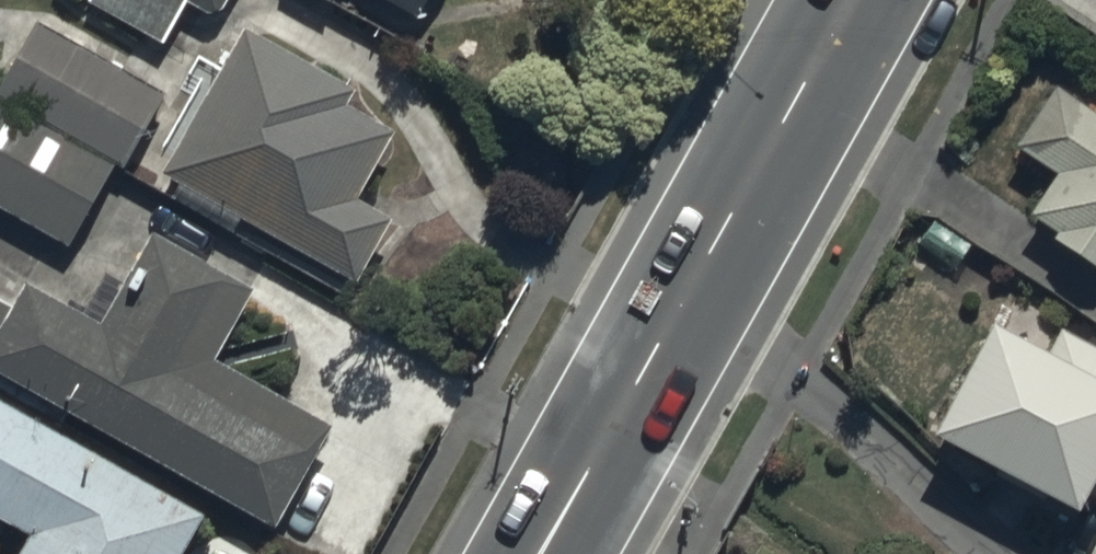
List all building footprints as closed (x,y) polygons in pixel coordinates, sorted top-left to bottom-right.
[(95,4),(91,11),(163,53),(184,16),(218,35),(239,0),(89,0),(95,4)] [(418,43),(443,0),(344,0),(418,43)] [(36,37),(0,101),(0,114),(126,184),(167,110),(36,37)] [(357,112),(242,50),(162,198),(359,304),(394,240),(356,219),(394,149),(349,125),(357,112)] [(1059,74),(1019,135),(1062,164),(1036,203),(1061,220),(1055,228),(1095,255),(1095,99),(1059,74)] [(0,124),(0,221),(72,260),(113,185),(0,124)] [(216,349),(255,279),(155,223),(104,315),(26,271),(11,297),(0,291),(0,363),(276,517),(334,415),(216,349)] [(941,418),(1086,494),(1089,488),(1095,492),(1095,339),(1024,302),(1017,315),(1000,306),(941,418)] [(0,389),(0,511),(32,528),(18,553),(182,553),(209,504),(0,389)]
